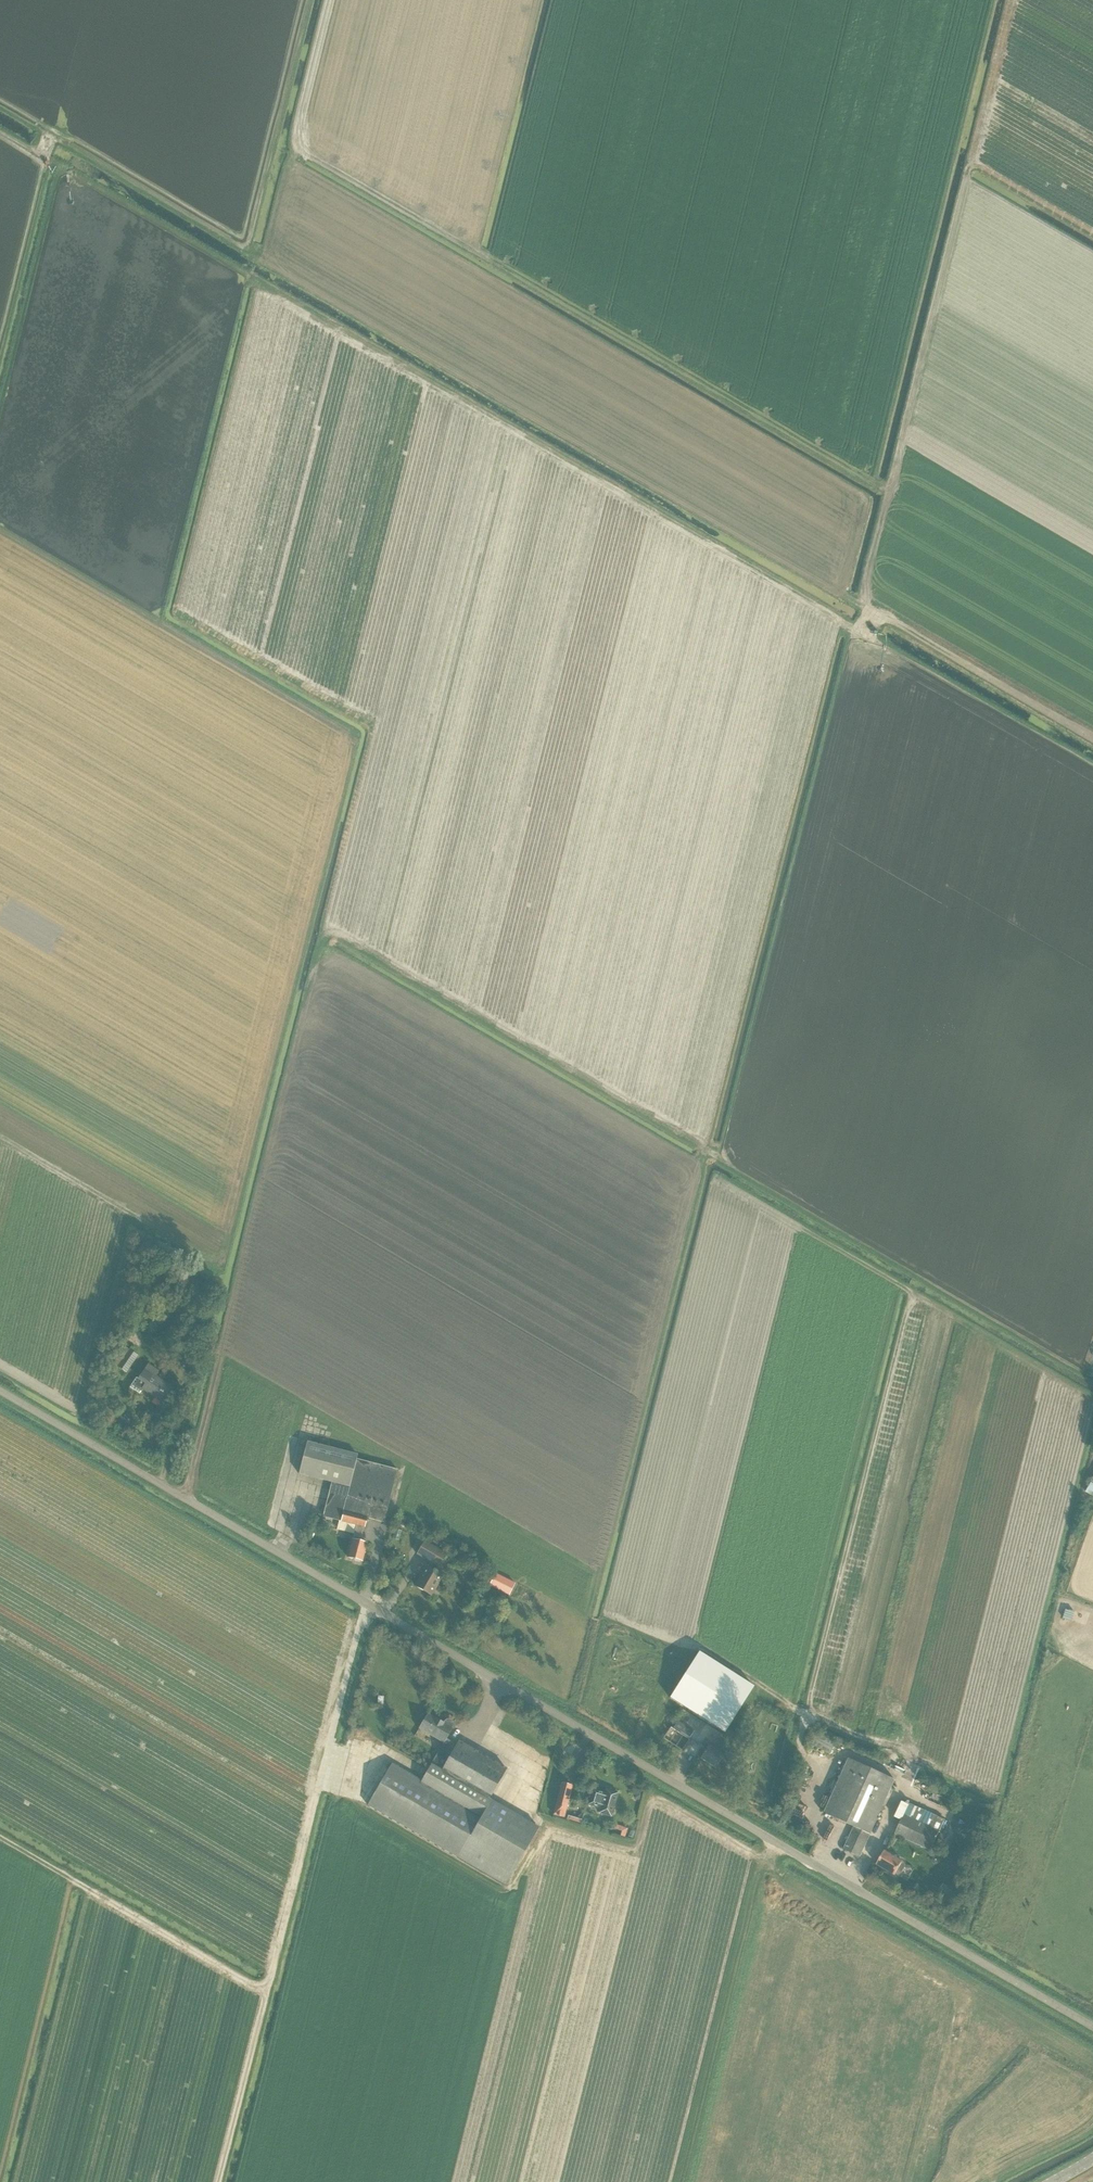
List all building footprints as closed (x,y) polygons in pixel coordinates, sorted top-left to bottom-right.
[(139,1356),(128,1349),(120,1344),(109,1361),(117,1366),(127,1373),(139,1356)] [(195,1369),(197,1358),(185,1353),(181,1365),(195,1369)] [(164,1403),(174,1387),(156,1376),(159,1370),(150,1363),(139,1379),(137,1377),(130,1388),(139,1394),(143,1389),(164,1403)] [(308,1441),(299,1474),(332,1482),(323,1517),(339,1521),(337,1529),(354,1534),(347,1557),(362,1561),(366,1543),(361,1541),(364,1527),(365,1527),(368,1518),(384,1522),(398,1469),(358,1458),(358,1454),(327,1446),(308,1441)] [(432,1596),(443,1575),(437,1572),(447,1553),(426,1541),(418,1554),(430,1562),(427,1568),(426,1567),(415,1586),(432,1596)] [(496,1574),(490,1586),(509,1595),(515,1584),(496,1574)] [(682,1651),(657,1687),(725,1730),(749,1694),(682,1651)] [(445,1722),(445,1723),(428,1713),(419,1729),(444,1743),(432,1764),(422,1780),(392,1763),(368,1805),(506,1886),(540,1828),(490,1799),(508,1769),(459,1740),(457,1744),(448,1739),(453,1728),(452,1727),(453,1727),(453,1726),(454,1725),(454,1724),(454,1723),(453,1723),(453,1722),(453,1721),(452,1721),(451,1720),(450,1720),(449,1720),(448,1720),(447,1720),(446,1720),(446,1721),(445,1722)] [(682,1751),(691,1739),(690,1738),(694,1731),(676,1719),(672,1726),(671,1726),(663,1738),(682,1751)] [(392,1748),(394,1743),(382,1737),(379,1742),(392,1748)] [(725,1756),(719,1751),(726,1742),(719,1737),(712,1747),(710,1745),(701,1758),(716,1769),(725,1756)] [(871,1834),(896,1780),(849,1758),(825,1813),(856,1827),(844,1850),(861,1857),(872,1834),(871,1834)] [(564,1817),(572,1785),(561,1783),(553,1814),(564,1817)] [(612,1817),(620,1793),(606,1788),(605,1792),(592,1788),(588,1804),(600,1808),(599,1812),(612,1817)] [(946,1820),(910,1803),(895,1834),(931,1851),(946,1820)] [(616,1824),(614,1828),(622,1831),(621,1835),(625,1836),(628,1828),(616,1824)] [(906,1867),(905,1864),(902,1862),(903,1861),(885,1850),(877,1865),(895,1875),(895,1874),(898,1876),(901,1875),(906,1867)] [(944,1884),(939,1891),(951,1901),(956,1894),(944,1884)]
